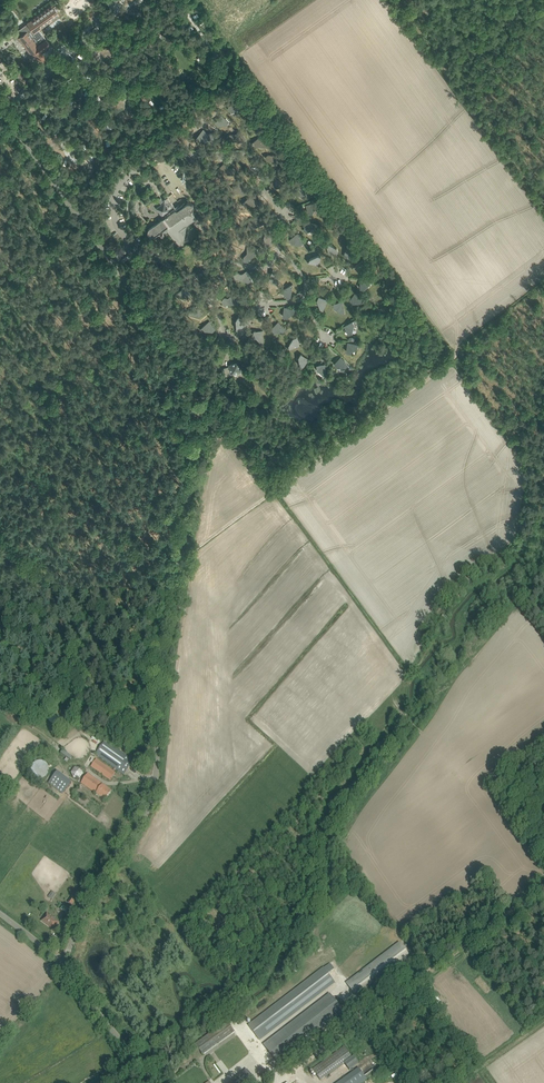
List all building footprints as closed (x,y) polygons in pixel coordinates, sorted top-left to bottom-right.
[(14,33),(18,38),(17,38),(18,39),(19,41),(21,40),(33,57),(35,55),(40,62),(42,61),(43,60),(46,58),(41,52),(50,45),(46,39),(39,29),(59,14),(52,4),(26,23),(27,24),(14,33)] [(245,104),(238,100),(236,103),(238,111),(240,110),(241,108),(243,107),(245,104)] [(248,126),(250,129),(257,130),(260,128),(258,125),(255,125),(253,122),(248,126)] [(206,141),(205,133),(202,131),(197,137),(200,139),(202,139),(205,141),(206,141)] [(240,132),(237,135),(237,142),(238,142),(240,140),(243,140),(245,138),(240,132)] [(206,134),(205,133),(206,141),(208,141),(210,138),(213,138),(216,135),(213,133),(206,134)] [(262,148),(263,140),(260,137),(254,142),(256,145),(258,145),(260,147),(262,148)] [(278,153),(276,155),(275,163),(276,163),(279,161),(281,161),(284,159),(278,153)] [(275,163),(276,155),(275,155),(268,155),(265,157),(268,160),(271,160),(274,163),(275,163)] [(225,173),(225,167),(223,164),(217,170),(219,172),(225,173)] [(280,186),(282,183),(276,179),(274,182),(272,183),(270,186),(273,188),(280,186)] [(304,197),(306,194),(304,186),(302,185),(297,192),(300,193),(300,195),(304,197)] [(164,218),(150,228),(149,229),(148,230),(148,231),(148,232),(148,233),(148,234),(149,234),(149,235),(150,236),(151,236),(152,236),(153,236),(154,236),(155,236),(160,232),(162,235),(163,235),(164,235),(164,234),(164,233),(163,232),(162,231),(167,231),(168,230),(174,239),(174,240),(174,241),(175,242),(176,243),(177,242),(178,244),(177,244),(177,246),(178,247),(180,247),(184,244),(187,225),(194,220),(196,224),(200,222),(192,211),(193,210),(193,209),(194,209),(194,208),(194,207),(194,206),(194,205),(193,205),(193,204),(192,203),(191,203),(190,202),(189,202),(188,203),(187,203),(186,203),(185,202),(177,208),(176,208),(168,197),(163,200),(161,198),(158,200),(161,205),(156,208),(164,218)] [(309,214),(313,212),(316,205),(315,202),(307,205),(308,208),(308,209),(309,214)] [(251,228),(256,226),(253,221),(250,219),(247,227),(251,228)] [(305,225),(304,230),(307,231),(315,227),(316,224),(308,222),(307,224),(305,225)] [(268,245),(270,246),(273,238),(270,237),(270,235),(266,234),(264,237),(268,245)] [(292,242),(300,244),(303,242),(298,235),(295,237),(294,236),(290,239),(292,242)] [(327,244),(329,253),(332,252),(333,253),(338,251),(337,248),(330,244),(327,244)] [(350,248),(347,247),(344,255),(347,256),(348,257),(353,259),(354,255),(350,248)] [(244,257),(244,261),(247,261),(253,255),(249,251),(249,252),(244,257)] [(309,262),(317,264),(318,262),(320,261),(321,256),(318,255),(310,259),(309,262)] [(360,273),(363,271),(364,263),(363,261),(356,265),(358,268),(357,269),(360,273)] [(252,279),(248,272),(245,274),(243,280),(249,281),(252,279)] [(272,272),(270,280),(273,281),(273,282),(278,284),(279,280),(275,273),(272,272)] [(364,288),(370,283),(373,283),(373,280),(362,279),(362,282),(361,283),(360,288),(364,288)] [(292,288),(291,285),(284,290),(285,293),(285,294),(288,298),(291,296),(292,288)] [(180,295),(188,297),(191,295),(189,292),(186,291),(184,288),(179,292),(180,295)] [(361,302),(363,299),(356,294),(354,296),(353,296),(350,300),(352,302),(361,302)] [(232,297),(232,303),(237,303),(240,300),(234,295),(232,297)] [(323,298),(319,296),(317,300),(320,308),(323,309),(327,301),(324,300),(323,298)] [(342,312),(344,311),(343,303),(340,303),(338,302),(334,304),(334,307),(342,312)] [(195,307),(190,311),(192,314),(200,315),(203,312),(200,310),(198,309),(195,307)] [(283,316),(287,317),(294,311),(294,309),(286,308),(285,311),(284,312),(283,316)] [(239,317),(236,320),(237,328),(239,330),(245,324),(242,322),(242,320),(239,317)] [(349,334),(352,332),(354,324),(353,321),(345,326),(347,328),(347,330),(349,334)] [(283,331),(285,329),(279,323),(277,325),(275,325),(272,328),(274,331),(283,331)] [(254,335),(260,340),(263,340),(263,332),(260,332),(259,331),(254,331),(254,335)] [(294,338),(289,345),(290,348),(298,346),(297,343),(298,341),(297,337),(294,338)] [(347,351),(350,352),(357,347),(358,344),(349,343),(349,346),(347,347),(347,351)] [(301,354),(299,357),(300,365),(302,367),(308,360),(305,358),(305,357),(301,354)] [(335,363),(337,366),(346,366),(348,364),(342,358),(340,360),(338,360),(335,363)] [(239,361),(228,364),(229,366),(224,368),(226,376),(236,373),(237,373),(237,374),(238,374),(239,374),(239,373),(240,373),(240,372),(241,371),(239,361)] [(324,374),(327,374),(326,365),(323,366),(322,365),(317,365),(317,369),(324,374)] [(134,761),(105,741),(96,754),(124,774),(134,761)] [(59,752),(69,760),(72,757),(61,749),(59,752)] [(110,780),(116,773),(97,759),(91,767),(110,780)] [(40,761),(39,761),(38,761),(37,761),(36,762),(35,762),(34,763),(34,764),(33,764),(33,765),(32,765),(32,766),(32,767),(31,768),(31,769),(31,770),(31,771),(32,771),(32,772),(32,773),(32,774),(33,774),(33,775),(34,776),(35,777),(36,777),(37,778),(38,778),(39,778),(40,778),(41,778),(42,778),(43,778),(44,778),(44,777),(45,777),(46,776),(47,775),(48,774),(48,773),(49,772),(49,771),(49,770),(49,769),(49,768),(49,767),(48,766),(48,765),(47,764),(47,763),(46,763),(45,762),(44,762),(43,761),(42,761),(41,761),(40,761)] [(81,768),(75,767),(71,772),(73,778),(80,779),(84,774),(81,768)] [(63,793),(70,779),(54,771),(47,785),(63,793)] [(112,791),(88,774),(81,783),(105,800),(112,791)] [(73,893),(71,896),(72,897),(68,903),(72,905),(78,896),(73,893)] [(60,908),(65,912),(69,907),(64,903),(60,908)] [(47,913),(41,921),(54,930),(60,922),(47,913)] [(346,984),(355,995),(359,1000),(412,959),(400,943),(346,984)] [(260,1040),(335,982),(328,973),(334,968),(330,963),(324,968),(323,967),(248,1025),(260,1040)] [(330,993),(263,1044),(277,1063),(339,1015),(341,1017),(346,1014),(330,993)] [(203,1055),(235,1032),(227,1020),(195,1043),(203,1055)] [(344,1046),(312,1069),(321,1080),(344,1063),(350,1070),(359,1063),(354,1056),(352,1057),(344,1046)] [(227,1049),(224,1051),(230,1059),(233,1057),(227,1049)] [(337,1082),(359,1082),(366,1078),(358,1068),(337,1082)] [(268,1070),(260,1076),(263,1080),(271,1074),(268,1070)] [(230,1082),(250,1082),(249,1082),(243,1073),(230,1082)]
